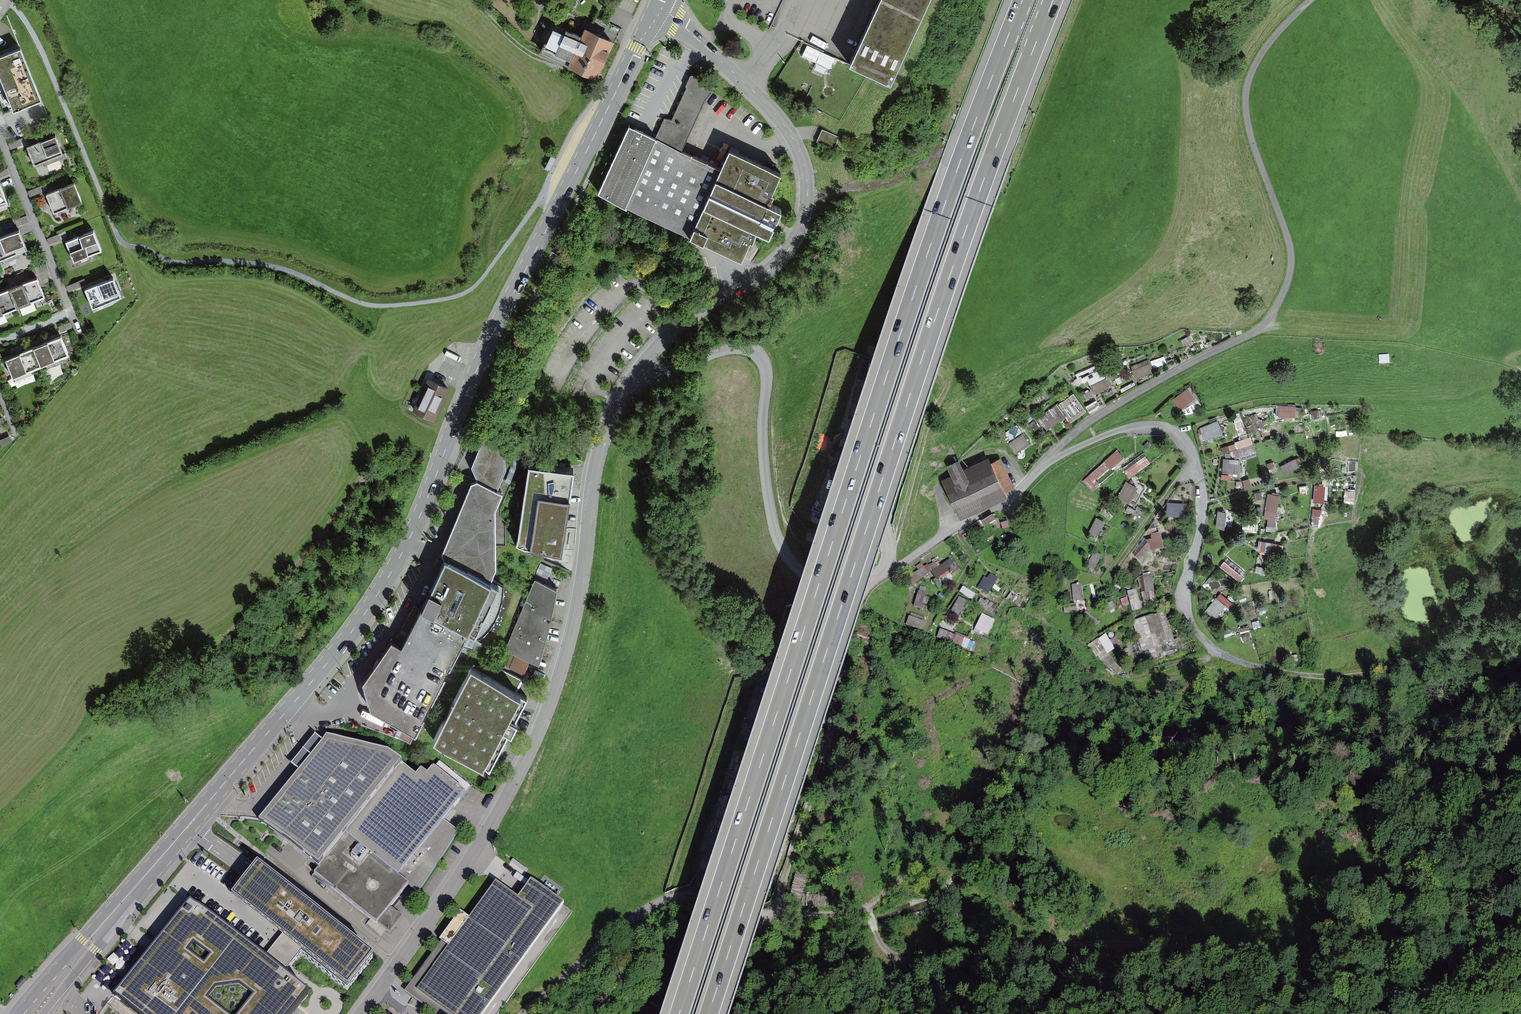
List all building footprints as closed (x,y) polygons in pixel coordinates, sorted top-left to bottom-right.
[(859,70),(905,91),(947,0),(891,0),(859,70)] [(553,23),(540,52),(601,79),(618,39),(589,27),(584,37),(553,23)] [(0,58),(0,67),(18,111),(51,98),(30,46),(0,58)] [(829,73),(836,55),(822,49),(815,67),(829,73)] [(713,91),(690,74),(670,120),(665,118),(656,139),(681,152),(704,101),(713,91)] [(689,243),(721,171),(681,152),(656,139),(635,129),(601,197),(689,243)] [(839,138),(821,131),(816,142),(834,150),(839,138)] [(65,134),(33,147),(40,165),(73,151),(65,134)] [(721,171),(689,243),(742,266),(757,231),(769,236),(781,209),(766,202),(779,174),(729,152),(721,171)] [(0,185),(0,207),(14,201),(7,182),(0,185)] [(85,182),(52,194),(59,213),(92,201),(85,182)] [(0,240),(0,263),(35,249),(27,230),(0,240)] [(103,230),(72,242),(81,262),(111,250),(103,230)] [(0,296),(0,317),(53,297),(46,278),(0,296)] [(121,278),(91,289),(99,309),(129,297),(121,278)] [(68,335),(11,358),(19,378),(75,355),(68,335)] [(1132,367),(1137,376),(1156,368),(1151,358),(1132,367)] [(1078,380),(1079,384),(1089,379),(1095,392),(1113,384),(1105,367),(1078,380)] [(457,387),(433,376),(417,408),(441,420),(457,387)] [(1047,428),(1084,406),(1077,394),(1039,416),(1047,428)] [(1280,405),(1280,413),(1298,413),(1298,405),(1280,405)] [(10,444),(0,419),(0,448),(10,444)] [(1201,427),(1206,437),(1224,429),(1220,419),(1201,427)] [(1018,452),(1031,439),(1023,432),(1010,444),(1018,452)] [(1253,436),(1222,444),(1224,452),(1234,450),(1236,458),(1258,453),(1253,436)] [(508,450),(484,442),(470,470),(477,484),(481,485),(502,493),(508,480),(511,472),(508,450)] [(1092,488),(1125,455),(1117,447),(1084,480),(1092,488)] [(1130,475),(1152,461),(1146,453),(1125,467),(1130,475)] [(952,472),(943,476),(960,514),(1017,489),(1002,457),(999,458),(1002,465),(998,467),(992,454),(965,466),(960,455),(947,461),(952,472)] [(1242,470),(1241,457),(1223,459),(1224,471),(1242,470)] [(574,471),(528,465),(518,548),(564,554),(574,471)] [(1120,496),(1132,501),(1138,484),(1126,480),(1120,496)] [(1315,484),(1315,500),(1326,500),(1326,484),(1315,484)] [(502,493),(481,485),(473,488),(443,557),(448,563),(453,564),(496,583),(502,571),(500,515),(508,496),(502,493)] [(1269,490),(1265,518),(1277,519),(1281,492),(1269,490)] [(1322,521),(1322,507),(1313,507),(1314,522),(1322,521)] [(1227,525),(1228,509),(1218,509),(1218,525),(1227,525)] [(1092,531),(1099,533),(1103,518),(1097,516),(1092,531)] [(1159,546),(1166,543),(1159,528),(1151,532),(1159,546)] [(1136,554),(1145,562),(1159,544),(1150,537),(1136,554)] [(1282,554),(1285,544),(1261,538),(1258,548),(1282,554)] [(1089,567),(1097,570),(1103,554),(1095,551),(1089,567)] [(1226,558),(1221,566),(1240,578),(1245,570),(1226,558)] [(932,568),(936,578),(953,570),(950,561),(932,568)] [(539,574),(550,576),(552,565),(542,562),(539,574)] [(496,583),(453,564),(430,613),(476,634),(480,636),(502,586),(496,583)] [(927,564),(911,576),(917,583),(933,571),(927,564)] [(988,571),(980,588),(990,592),(998,576),(988,571)] [(1140,577),(1143,593),(1156,590),(1153,574),(1140,577)] [(555,593),(530,583),(499,653),(537,669),(550,627),(555,593)] [(915,605),(921,607),(926,592),(920,590),(915,605)] [(953,612),(962,615),(967,599),(959,596),(953,612)] [(1208,613),(1218,617),(1225,601),(1214,596),(1208,613)] [(430,613),(426,611),(405,650),(394,644),(364,686),(375,711),(425,733),(476,634),(430,613)] [(910,614),(907,625),(924,630),(927,618),(910,614)] [(977,630),(988,634),(994,618),(983,614),(977,630)] [(1142,651),(1151,649),(1164,645),(1156,615),(1134,620),(1142,651)] [(942,627),(938,638),(982,656),(996,621),(994,620),(988,635),(960,623),(956,633),(942,627)] [(528,699),(474,672),(438,745),(492,771),(528,699)] [(320,870),(406,774),(409,770),(395,758),(329,741),(264,824),(320,870)] [(417,782),(406,774),(320,870),(313,878),(377,931),(408,892),(416,899),(459,838),(446,827),(466,799),(435,775),(430,781),(423,775),(417,782)] [(253,881),(234,905),(283,946),(269,965),(287,981),(294,973),(303,962),(345,996),(373,960),(261,871),(253,881)] [(503,880),(426,989),(460,1013),(497,1013),(575,905),(544,883),(532,901),(503,880)] [(191,901),(114,1000),(130,1013),(301,1013),(312,1001),(287,981),(269,965),(191,901)]
